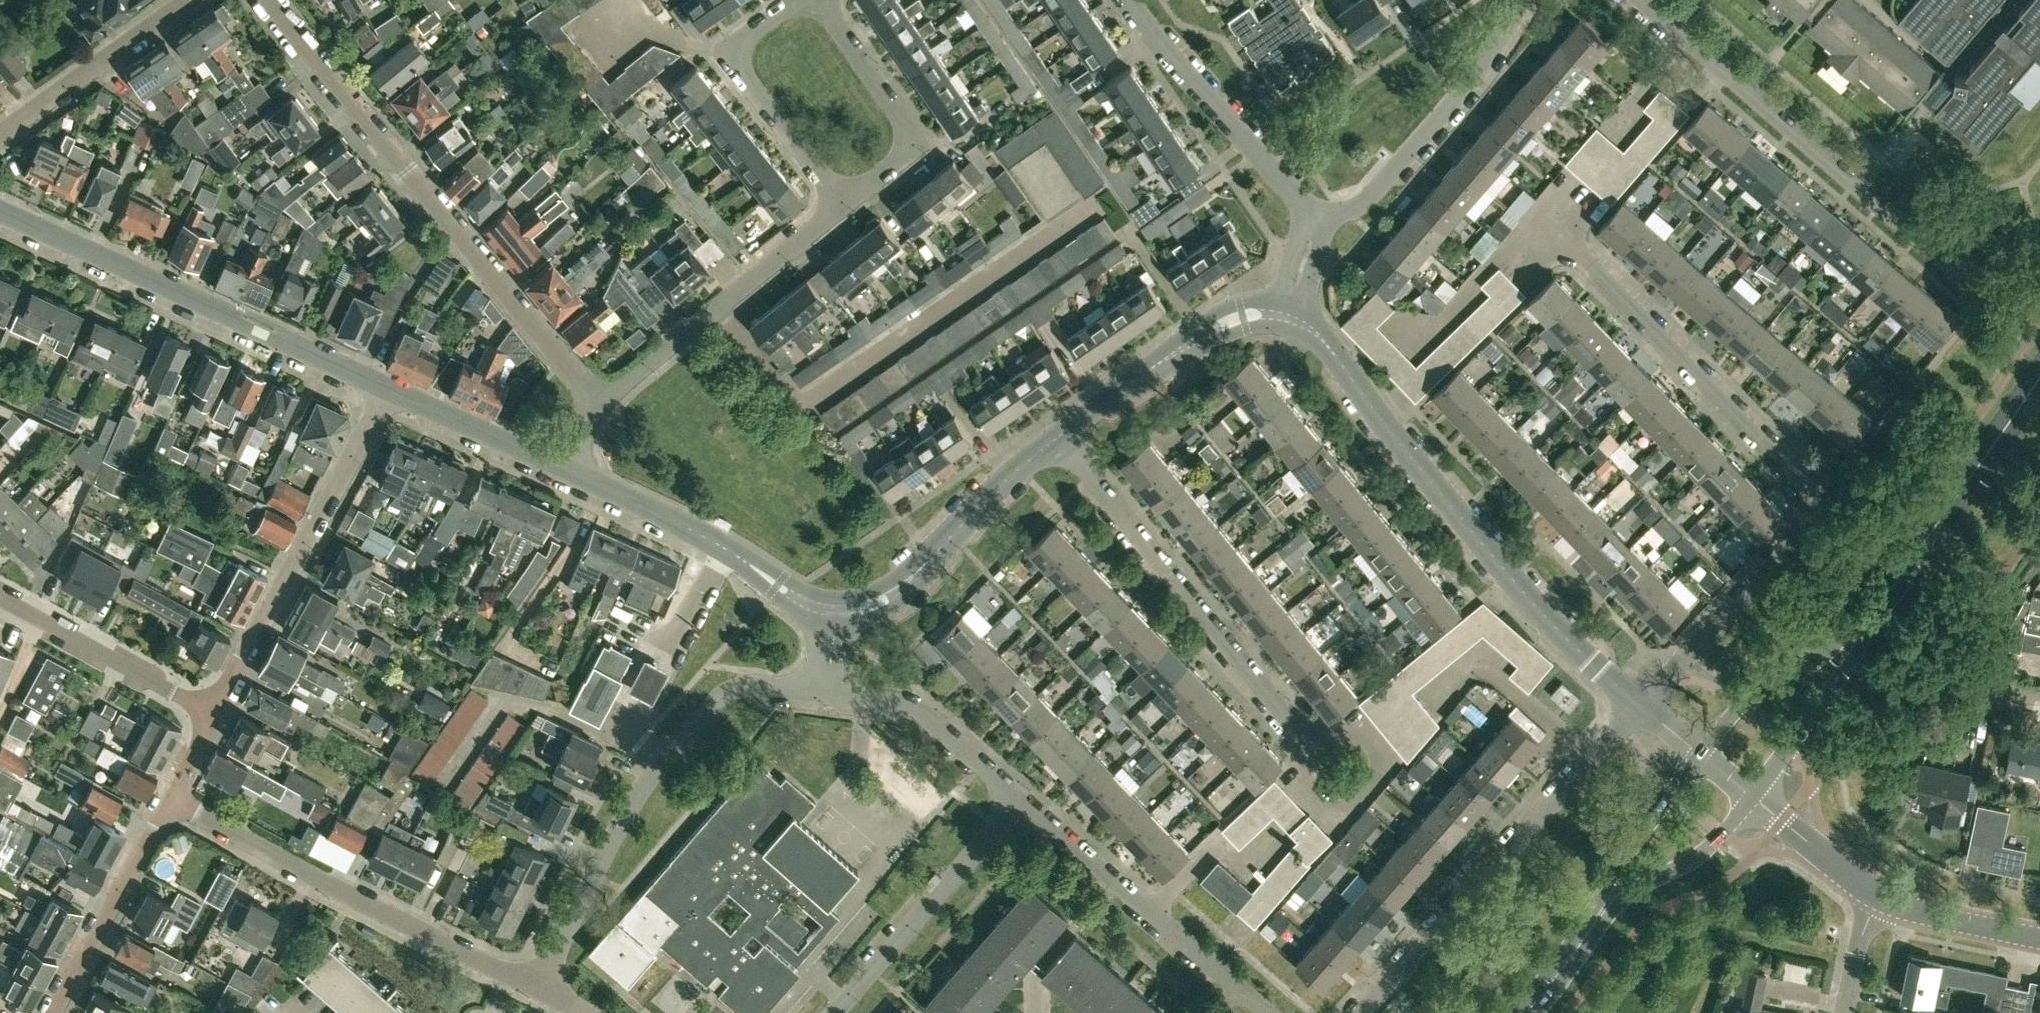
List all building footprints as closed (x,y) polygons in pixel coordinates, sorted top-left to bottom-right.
[(136,4),(142,0),(77,0),(86,12),(78,18),(91,36),(103,27),(104,29),(109,25),(108,24),(112,21),(113,21),(115,21),(117,21),(119,20),(120,19),(121,18),(122,16),(122,14),(136,4)] [(349,18),(363,9),(358,0),(338,0),(349,18)] [(451,0),(445,0),(417,22),(425,33),(445,18),(443,16),(456,6),(451,0)] [(429,8),(442,0),(424,0),(429,8)] [(526,18),(560,24),(568,19),(556,0),(552,0),(526,18)] [(568,19),(579,11),(571,0),(556,0),(568,19)] [(579,11),(589,5),(586,0),(571,0),(579,11)] [(700,25),(721,11),(713,0),(682,0),(700,25)] [(721,11),(737,0),(713,0),(721,11)] [(870,13),(889,0),(862,0),(870,13)] [(901,0),(889,0),(870,13),(884,33),(911,15),(926,4),(923,0),(914,0),(905,7),(901,0)] [(966,5),(980,25),(990,18),(977,0),(974,0),(966,5)] [(996,14),(1006,7),(1001,0),(986,0),(996,14)] [(1051,6),(1065,25),(1091,7),(1086,0),(1059,0),(1051,6)] [(1303,4),(1300,0),(1271,0),(1276,7),(1260,18),(1250,4),(1230,18),(1274,81),(1275,80),(1281,88),(1336,51),(1303,4)] [(1340,12),(1359,38),(1391,16),(1382,2),(1386,0),(1358,0),(1340,12)] [(2020,10),(2025,14),(2006,37),(2001,32),(1963,76),(1956,74),(1956,76),(1944,66),(1941,70),(1860,0),(1769,0),(1766,4),(1784,20),(1792,11),(1800,18),(1815,1),(1824,9),(1809,26),(1834,48),(1823,61),(1849,84),(1861,71),(1907,110),(1923,92),(1938,105),(1935,108),(1980,148),(2023,99),(2030,105),(2039,93),(2039,0),(2028,0),(2020,10)] [(1899,20),(1948,63),(2002,0),(1916,0),(1899,20)] [(213,7),(193,21),(228,70),(244,92),(258,111),(274,99),(261,82),(256,86),(244,70),(241,72),(220,44),(233,35),(223,20),(231,15),(223,2),(214,8),(213,7)] [(1006,7),(996,14),(1010,34),(1020,27),(1006,7)] [(1091,7),(1065,25),(1078,45),(1104,27),(1091,7)] [(884,33),(898,52),(924,34),(935,26),(930,18),(919,26),(911,15),(884,33)] [(350,30),(361,44),(376,32),(365,18),(350,30)] [(560,24),(526,18),(550,46),(567,33),(560,24)] [(990,18),(980,25),(993,45),(1003,38),(990,18)] [(1580,20),(1562,41),(1590,65),(1608,43),(1580,20)] [(193,21),(173,35),(193,63),(206,54),(221,75),(228,70),(193,21)] [(483,22),(476,28),(481,35),(488,29),(483,22)] [(385,24),(376,30),(385,43),(394,37),(385,24)] [(1020,27),(1010,34),(1023,54),(1034,47),(1020,27)] [(1104,27),(1078,45),(1092,65),(1119,47),(1104,27)] [(486,44),(473,28),(462,37),(475,53),(486,44)] [(376,32),(361,44),(371,58),(387,46),(376,32)] [(567,33),(550,46),(557,54),(573,40),(567,33)] [(912,72),(938,54),(954,43),(948,35),(932,46),(924,34),(898,52),(912,72)] [(412,37),(372,69),(385,85),(384,87),(386,89),(415,66),(419,71),(431,61),(427,56),(428,56),(412,37)] [(1003,38),(993,45),(1007,65),(1017,58),(1003,38)] [(573,40),(557,54),(564,62),(581,49),(573,40)] [(165,41),(145,55),(180,104),(187,99),(173,78),(185,69),(177,57),(165,41)] [(1562,41),(1544,61),(1572,85),(1590,65),(1562,41)] [(10,80),(26,67),(6,42),(0,47),(0,68),(10,80)] [(549,51),(541,43),(534,49),(542,57),(545,54),(549,51)] [(653,43),(644,50),(659,69),(679,53),(653,43)] [(520,53),(514,46),(498,58),(508,70),(523,58),(520,53)] [(501,63),(488,47),(477,56),(489,72),(501,63)] [(1034,47),(1023,54),(1037,73),(1047,66),(1034,47)] [(581,49),(564,62),(572,71),(588,57),(581,49)] [(644,50),(634,58),(649,77),(659,69),(644,50)] [(912,72),(925,92),(952,73),(938,54),(912,72)] [(145,55),(125,69),(137,85),(145,97),(150,94),(165,115),(180,104),(145,55)] [(588,57),(572,71),(579,80),(595,65),(588,57)] [(634,58),(624,66),(625,68),(639,85),(649,77),(634,58)] [(1017,58),(1007,65),(1021,85),(1012,92),(1018,102),(1038,88),(1017,58)] [(1544,61),(1526,82),(1554,106),(1572,85),(1544,61)] [(396,99),(394,101),(399,108),(402,106),(407,113),(453,76),(460,70),(454,62),(427,84),(420,75),(394,97),(396,99)] [(595,65),(579,80),(585,87),(602,73),(595,65)] [(670,86),(685,105),(710,85),(695,66),(670,86)] [(1047,66),(1037,73),(1057,103),(1077,89),(1070,80),(1061,86),(1047,66)] [(1120,105),(1146,87),(1132,67),(1106,85),(1097,92),(1103,100),(1112,94),(1120,105)] [(625,68),(616,75),(630,92),(639,85),(625,68)] [(556,83),(547,73),(522,96),(531,106),(556,83)] [(602,73),(585,87),(605,111),(608,81),(602,73)] [(952,73),(925,92),(939,112),(966,94),(952,73)] [(608,81),(605,111),(627,94),(630,92),(616,75),(608,81)] [(453,76),(407,113),(412,119),(410,121),(416,128),(419,126),(420,128),(456,98),(450,90),(458,83),(453,76)] [(1526,82),(1508,102),(1536,126),(1554,106),(1526,82)] [(582,85),(578,89),(583,95),(587,91),(582,85)] [(680,125),(693,114),(701,124),(726,104),(710,85),(685,105),(672,116),(680,125)] [(1146,87),(1120,105),(1134,125),(1160,107),(1146,87)] [(112,93),(101,89),(100,88),(95,99),(107,104),(112,93)] [(1077,89),(1057,103),(1079,134),(1089,127),(1075,107),(1085,101),(1077,89)] [(1660,89),(1645,107),(1655,116),(1670,97),(1660,89)] [(233,128),(258,111),(244,92),(220,109),(233,128)] [(627,94),(605,111),(613,120),(618,115),(641,142),(651,134),(635,116),(642,110),(627,94)] [(966,94),(939,112),(954,132),(987,109),(981,100),(974,105),(966,94)] [(269,110),(250,125),(257,134),(266,127),(274,136),(282,130),(307,110),(297,97),(294,99),(291,95),(270,112),(269,110)] [(1670,97),(1655,116),(1664,124),(1679,105),(1670,97)] [(1508,102),(1490,123),(1518,147),(1536,126),(1508,102)] [(1710,102),(1686,129),(1707,148),(1731,120),(1710,102)] [(144,116),(126,103),(118,114),(137,127),(141,121),(144,116)] [(696,144),(709,134),(716,143),(741,123),(726,104),(701,124),(688,135),(696,144)] [(1679,105),(1664,124),(1673,132),(1690,114),(1689,113),(1679,105)] [(1173,126),(1160,107),(1134,125),(1134,126),(1122,135),(1127,142),(1139,133),(1147,145),(1173,126)] [(1009,167),(1047,140),(1085,196),(1105,183),(1054,108),(996,148),(1009,167)] [(210,148),(228,135),(234,130),(233,128),(220,109),(209,117),(196,126),(210,148)] [(289,139),(271,153),(279,162),(297,147),(296,146),(318,129),(315,125),(317,124),(307,110),(282,130),(289,139)] [(487,112),(471,125),(478,135),(494,122),(487,112)] [(210,148),(196,126),(187,113),(183,116),(170,134),(201,155),(210,148)] [(474,137),(467,128),(456,113),(436,128),(438,131),(425,141),(427,143),(426,147),(430,152),(433,152),(441,162),(474,137)] [(1655,116),(1647,124),(1666,141),(1673,132),(1664,124),(1655,116)] [(1731,120),(1707,148),(1727,165),(1751,138),(1731,120)] [(158,151),(166,131),(141,121),(133,140),(158,151)] [(741,123),(716,143),(731,161),(756,141),(741,123)] [(1490,123),(1472,143),(1500,167),(1518,147),(1490,123)] [(1647,124),(1639,133),(1658,149),(1666,141),(1647,124)] [(1173,126),(1147,145),(1161,165),(1187,147),(1173,126)] [(1089,127),(1079,134),(1092,153),(1103,146),(1089,127)] [(1597,128),(1582,145),(1591,153),(1606,136),(1597,128)] [(309,186),(308,186),(329,170),(327,168),(352,150),(346,142),(347,139),(343,134),(340,134),(338,132),(314,151),(321,161),(301,176),(305,181),(303,183),(298,182),(286,191),(275,177),(263,186),(284,206),(296,197),(309,186)] [(26,145),(20,158),(30,163),(25,173),(27,174),(28,178),(35,181),(39,180),(53,186),(71,144),(74,137),(65,133),(61,142),(62,143),(60,147),(41,139),(36,149),(26,145)] [(1639,133),(1632,142),(1651,158),(1658,149),(1639,133)] [(651,134),(641,142),(656,160),(666,152),(651,134)] [(210,148),(201,155),(226,173),(245,158),(228,135),(210,148)] [(1606,136),(1591,153),(1600,161),(1615,143),(1606,136)] [(1751,138),(1727,165),(1748,183),(1772,156),(1751,138)] [(756,141),(731,161),(747,181),(772,160),(756,141)] [(1632,142),(1624,151),(1627,185),(1651,158),(1632,142)] [(456,198),(498,159),(504,154),(498,147),(489,155),(477,143),(463,157),(465,160),(442,181),(449,189),(456,198)] [(1472,143),(1455,164),(1482,188),(1500,167),(1472,143)] [(1615,143),(1600,161),(1609,169),(1618,177),(1627,185),(1624,151),(1615,143)] [(71,144),(53,186),(74,196),(88,165),(94,151),(86,147),(84,150),(71,144)] [(1582,145),(1566,162),(1575,171),(1591,153),(1582,145)] [(1103,146),(1092,153),(1106,173),(1116,166),(1103,146)] [(522,155),(516,147),(462,197),(471,207),(468,210),(473,215),(476,215),(479,218),(505,194),(495,185),(514,167),(512,164),(522,155)] [(1187,147),(1161,165),(1175,185),(1201,167),(1191,151),(1187,147)] [(666,152),(656,160),(672,179),(682,171),(666,152)] [(337,196),(369,172),(354,153),(323,177),(337,196)] [(1591,153),(1575,171),(1580,175),(1584,179),(1600,161),(1591,153)] [(193,156),(188,168),(199,174),(205,161),(193,156)] [(955,160),(936,175),(956,200),(987,175),(972,156),(960,166),(955,160)] [(1772,156),(1748,183),(1769,201),(1792,174),(1772,156)] [(123,168),(112,163),(102,158),(91,182),(83,200),(103,209),(111,191),(123,168)] [(772,160),(747,181),(761,199),(786,178),(772,160)] [(1689,169),(1679,160),(1668,172),(1670,174),(1678,181),(1689,169)] [(1600,161),(1584,179),(1594,186),(1609,169),(1600,161)] [(542,162),(519,185),(530,195),(553,173),(542,162)] [(629,200),(642,200),(665,181),(649,163),(620,190),(629,200)] [(1455,164),(1437,184),(1464,208),(1482,188),(1455,164)] [(259,190),(263,186),(275,177),(279,174),(273,165),(253,181),(259,190)] [(1116,166),(1106,173),(1120,192),(1130,186),(1116,166)] [(1609,169),(1594,186),(1603,194),(1618,177),(1609,169)] [(682,171),(672,179),(687,197),(697,189),(682,171)] [(1792,174),(1769,201),(1789,219),(1813,192),(1792,174)] [(936,175),(917,190),(937,215),(956,200),(936,175)] [(1618,177),(1603,194),(1612,202),(1627,185),(1618,177)] [(786,178),(761,199),(777,218),(802,198),(786,178)] [(366,218),(389,199),(380,188),(378,190),(372,183),(351,200),(339,209),(343,214),(347,211),(358,224),(366,217),(366,218)] [(1437,184),(1418,206),(1446,230),(1464,208),(1437,184)] [(203,185),(197,200),(214,208),(221,193),(203,185)] [(282,212),(284,206),(263,186),(259,190),(256,193),(250,203),(278,218),(282,212)] [(1130,186),(1120,192),(1141,222),(1160,209),(1153,199),(1143,205),(1130,186)] [(1202,186),(1182,200),(1189,210),(1209,196),(1202,186)] [(1731,205),(1710,187),(1698,201),(1719,218),(1731,205)] [(507,207),(481,228),(497,248),(540,213),(546,209),(562,195),(556,188),(518,220),(507,207)] [(697,189),(687,197),(703,216),(713,208),(697,189)] [(620,190),(610,198),(619,209),(629,200),(620,190)] [(917,190),(898,206),(918,231),(937,215),(917,190)] [(1813,192),(1789,219),(1809,236),(1833,209),(1813,192)] [(162,234),(170,216),(171,216),(160,211),(161,210),(129,195),(119,216),(152,231),(152,230),(162,234)] [(540,213),(497,248),(514,267),(539,246),(530,235),(569,204),(562,195),(546,209),(540,213)] [(1693,205),(1681,195),(1678,198),(1672,205),(1683,215),(1693,205)] [(296,197),(284,206),(304,226),(305,226),(314,219),(296,197)] [(398,223),(402,220),(396,212),(398,210),(389,199),(366,218),(377,232),(362,244),(375,259),(408,235),(398,223)] [(1182,200),(1163,213),(1170,224),(1189,210),(1182,200)] [(1624,201),(1600,228),(1621,246),(1645,219),(1624,201)] [(196,265),(205,247),(211,233),(209,232),(214,223),(199,216),(203,208),(194,204),(171,253),(183,259),(181,262),(192,267),(194,264),(196,265)] [(1418,206),(1400,226),(1428,250),(1446,230),(1418,206)] [(305,226),(316,235),(337,219),(329,208),(314,219),(305,226)] [(713,208),(703,216),(719,234),(729,226),(713,208)] [(1833,209),(1809,236),(1830,254),(1854,227),(1833,209)] [(1740,222),(1726,211),(1722,215),(1720,218),(1740,235),(1746,228),(1740,222)] [(282,212),(278,218),(272,231),(282,236),(292,217),(282,212)] [(1163,213),(1142,228),(1150,238),(1170,224),(1163,213)] [(1715,221),(1705,213),(1701,218),(1700,220),(1696,223),(1706,232),(1715,221)] [(1501,238),(1512,226),(1499,214),(1490,225),(1488,227),(1493,231),(1501,238)] [(1007,229),(988,242),(995,252),(1024,232),(1012,215),(1002,222),(1007,229)] [(882,219),(881,220),(880,217),(875,217),(869,222),(868,226),(870,228),(863,234),(883,259),(896,275),(905,267),(892,252),(902,244),(882,219)] [(1105,217),(1095,224),(1108,242),(1117,236),(1105,217)] [(238,226),(225,218),(217,236),(230,242),(238,226)] [(659,244),(669,255),(691,284),(710,269),(693,248),(703,240),(685,218),(674,226),(677,229),(659,244)] [(1222,231),(1209,239),(1227,266),(1248,252),(1232,229),(1236,226),(1230,218),(1218,225),(1222,231)] [(1645,219),(1621,246),(1641,264),(1665,237),(1645,219)] [(567,221),(544,243),(553,253),(576,231),(567,221)] [(1095,224),(1086,230),(1098,249),(1108,242),(1095,224)] [(265,229),(258,226),(252,240),(259,243),(265,229)] [(325,242),(316,235),(305,226),(304,226),(302,228),(291,250),(293,251),(279,280),(284,282),(275,301),(289,307),(288,308),(303,314),(318,282),(298,273),(306,256),(314,259),(318,257),(325,242)] [(729,226),(719,234),(734,253),(744,244),(729,226)] [(1400,226),(1383,246),(1411,270),(1428,250),(1400,226)] [(1501,239),(1487,227),(1469,248),(1483,259),(1501,239)] [(1854,227),(1830,254),(1850,272),(1874,245),(1854,227)] [(1086,230),(1077,237),(1089,255),(1098,249),(1086,230)] [(1749,239),(1746,242),(1758,253),(1758,252),(1766,244),(1754,233),(1749,239)] [(863,234),(844,249),(864,274),(870,282),(877,277),(871,269),(883,259),(863,234)] [(1077,237),(1067,243),(1080,261),(1089,255),(1077,237)] [(1665,237),(1641,264),(1662,282),(1686,255),(1665,237)] [(1209,239),(1190,253),(1208,279),(1227,266),(1209,239)] [(606,248),(606,247),(601,241),(570,266),(572,269),(564,276),(552,261),(526,282),(541,301),(594,258),(594,257),(606,248)] [(1208,279),(1190,253),(1182,241),(1173,247),(1181,258),(1169,267),(1187,293),(1208,279)] [(988,242),(967,256),(975,266),(995,252),(988,242)] [(1067,243),(1058,250),(1070,268),(1080,261),(1067,243)] [(1122,243),(1101,256),(1108,266),(1128,253),(1122,243)] [(227,256),(214,286),(237,296),(258,250),(247,245),(240,262),(227,256)] [(1874,245),(1850,272),(1871,290),(1895,263),(1874,245)] [(1383,246),(1365,267),(1392,291),(1411,270),(1383,246)] [(611,253),(606,247),(606,248),(594,257),(594,258),(541,301),(556,318),(572,305),(571,304),(580,297),(574,289),(584,281),(581,278),(611,253)] [(844,249),(825,265),(851,297),(870,282),(864,274),(844,249)] [(1755,257),(1744,249),(1736,259),(1746,268),(1755,257)] [(258,250),(237,296),(260,307),(273,278),(260,272),(268,254),(258,250)] [(1058,250),(1048,256),(1061,275),(1070,268),(1058,250)] [(1787,259),(1778,251),(1773,257),(1768,263),(1779,272),(1788,260),(1787,259)] [(649,252),(631,266),(647,285),(656,278),(673,299),(691,284),(669,255),(659,264),(649,252)] [(437,290),(456,262),(443,253),(424,281),(437,290)] [(1686,255),(1662,282),(1683,300),(1707,273),(1686,255)] [(943,263),(934,269),(946,286),(975,266),(967,256),(948,270),(943,263)] [(1048,256),(1039,263),(1051,281),(1061,275),(1048,256)] [(1101,256),(1082,270),(1089,280),(1108,266),(1101,256)] [(1795,283),(1801,289),(1810,279),(1789,261),(1779,273),(1793,285),(1795,283)] [(1776,275),(1762,262),(1755,270),(1770,282),(1776,275)] [(1039,263),(1030,269),(1042,287),(1051,281),(1039,263)] [(1895,263),(1871,290),(1892,308),(1916,280),(1895,263)] [(597,319),(612,306),(625,296),(632,305),(643,296),(617,264),(602,294),(563,327),(581,349),(605,329),(597,319)] [(1500,267),(1482,284),(1491,293),(1508,276),(1500,267)] [(930,282),(912,295),(918,305),(946,286),(934,269),(925,275),(930,282)] [(1030,269),(1020,276),(1033,294),(1042,287),(1030,269)] [(1082,270),(1062,284),(1069,294),(1089,280),(1082,270)] [(1707,273),(1683,300),(1703,318),(1727,290),(1707,273)] [(1787,281),(1778,274),(1770,283),(1779,291),(1787,281)] [(4,325),(11,308),(7,306),(17,284),(9,280),(9,279),(0,275),(0,323),(4,325)] [(1020,276),(1011,282),(1023,300),(1033,294),(1020,276)] [(1491,293),(1492,294),(1499,301),(1516,285),(1508,276),(1491,293)] [(809,277),(790,293),(810,317),(829,302),(809,277)] [(1556,277),(1529,302),(1549,322),(1575,297),(1556,277)] [(329,278),(313,310),(328,317),(344,285),(329,278)] [(468,278),(455,298),(468,307),(482,287),(468,278)] [(1378,290),(1386,299),(1392,291),(1377,278),(1371,284),(1378,290)] [(355,293),(338,329),(346,333),(345,337),(359,343),(360,340),(363,341),(382,301),(396,308),(406,286),(391,279),(385,291),(374,286),(368,299),(355,293)] [(1916,280),(1892,308),(1912,326),(1936,298),(1916,280)] [(1011,282),(1001,289),(1014,307),(1023,300),(1011,282)] [(1149,282),(1129,295),(1147,321),(1166,307),(1149,282)] [(1062,284),(1034,303),(1046,320),(1055,314),(1050,307),(1069,294),(1062,284)] [(1516,285),(1499,301),(1508,311),(1526,294),(1516,285)] [(1432,311),(1436,310),(1445,300),(1429,286),(1422,294),(1424,305),(1432,311)] [(1001,289),(992,295),(1004,313),(1014,307),(1001,289)] [(1378,290),(1369,299),(1385,316),(1394,307),(1378,290)] [(1727,290),(1703,318),(1724,336),(1748,308),(1727,290)] [(46,326),(57,302),(41,294),(41,295),(32,291),(22,314),(18,312),(10,328),(23,334),(30,319),(46,326)] [(771,308),(791,332),(807,351),(816,344),(801,325),(810,317),(790,293),(771,308)] [(1492,294),(1484,302),(1500,319),(1508,311),(1499,301),(1492,294)] [(912,295),(892,308),(899,318),(918,305),(912,295)] [(992,295),(983,301),(995,320),(1004,313),(992,295)] [(1129,295),(1110,309),(1127,334),(1147,321),(1129,295)] [(504,314),(490,297),(483,308),(495,322),(504,314)] [(1575,297),(1549,322),(1568,342),(1594,316),(1575,297)] [(1936,298),(1912,326),(1933,344),(1957,316),(1936,298)] [(1360,307),(1368,316),(1377,324),(1385,316),(1369,299),(1360,307)] [(983,301),(973,308),(985,326),(995,320),(983,301)] [(70,336),(72,331),(81,313),(72,309),(72,308),(57,302),(46,326),(41,336),(57,343),(54,348),(66,354),(74,337),(70,336)] [(1484,302),(1475,310),(1492,327),(1500,319),(1484,302)] [(1034,303),(1005,323),(1012,333),(1032,319),(1037,326),(1046,320),(1034,303)] [(1360,307),(1342,324),(1351,333),(1368,316),(1360,307)] [(1850,314),(1843,307),(1834,317),(1842,324),(1850,314)] [(771,308),(752,323),(769,344),(766,347),(780,365),(793,355),(781,341),(791,332),(771,308)] [(867,315),(858,321),(869,338),(899,318),(892,308),(872,322),(867,315)] [(973,308),(964,314),(976,333),(985,326),(973,308)] [(1748,308),(1724,336),(1745,354),(1768,326),(1748,308)] [(1110,309),(1089,323),(1107,348),(1127,334),(1110,309)] [(1475,310),(1467,318),(1484,335),(1492,327),(1475,310)] [(1807,322),(1812,316),(1808,312),(1803,318),(1807,322)] [(964,314),(955,321),(967,339),(976,333),(964,314)] [(1368,316),(1351,333),(1359,341),(1377,324),(1368,316)] [(1594,316),(1568,342),(1587,361),(1613,336),(1594,316)] [(1467,318),(1459,326),(1475,343),(1484,335),(1467,318)] [(104,365),(120,331),(95,320),(85,342),(81,340),(74,357),(87,363),(89,358),(104,365)] [(854,334),(833,349),(840,359),(869,338),(858,321),(849,327),(854,334)] [(955,321),(945,327),(958,345),(967,339),(955,321)] [(1515,325),(1512,322),(1501,333),(1505,338),(1510,342),(1519,333),(1521,331),(1515,325)] [(1005,323),(986,336),(993,347),(1012,333),(1005,323)] [(1089,323),(1069,337),(1086,362),(1107,348),(1089,323)] [(406,374),(426,329),(417,324),(414,331),(404,326),(386,364),(406,374)] [(1377,324),(1359,341),(1367,350),(1385,333),(1377,324)] [(507,381),(496,376),(508,351),(523,339),(524,340),(524,339),(513,325),(497,346),(470,403),(492,413),(501,394),(515,400),(528,381),(518,375),(507,381)] [(1459,326),(1450,334),(1467,351),(1475,343),(1459,326)] [(1768,326),(1745,354),(1765,371),(1789,344),(1768,326)] [(945,327),(936,334),(949,352),(958,345),(945,327)] [(406,374),(426,383),(438,355),(428,350),(436,333),(426,329),(406,374)] [(142,368),(133,364),(144,342),(120,331),(104,365),(116,370),(114,376),(134,385),(142,368)] [(1843,335),(1838,331),(1831,338),(1837,343),(1843,335)] [(1385,333),(1367,350),(1375,358),(1393,341),(1385,333)] [(177,366),(179,361),(187,343),(166,334),(142,388),(156,395),(162,383),(170,388),(180,367),(177,366)] [(936,334),(927,340),(939,358),(949,352),(936,334)] [(1450,334),(1442,342),(1459,359),(1467,351),(1450,334)] [(1871,334),(1864,343),(1875,353),(1883,344),(1871,334)] [(986,336),(966,350),(973,360),(993,347),(986,336)] [(1613,336),(1587,361),(1606,381),(1632,355),(1613,336)] [(927,340),(917,347),(929,365),(939,358),(927,340)] [(1393,341),(1375,358),(1383,366),(1401,349),(1393,341)] [(470,403),(497,346),(488,342),(477,367),(451,355),(439,372),(455,379),(449,393),(470,403)] [(1442,342),(1434,350),(1450,367),(1459,359),(1442,342)] [(1789,344),(1765,371),(1786,389),(1809,362),(1789,344)] [(1528,345),(1519,353),(1530,364),(1531,365),(1538,358),(1540,357),(1528,345)] [(917,347),(907,353),(920,371),(929,365),(917,347)] [(1052,348),(1033,362),(1051,388),(1070,374),(1052,348)] [(833,349),(813,363),(821,372),(840,359),(833,349)] [(1401,349),(1383,366),(1391,375),(1409,358),(1401,349)] [(966,350),(937,370),(949,388),(958,381),(953,374),(973,360),(966,350)] [(1434,350),(1425,358),(1442,375),(1450,367),(1434,350)] [(200,425),(221,381),(229,362),(205,351),(191,384),(199,388),(185,418),(200,425)] [(1025,367),(1013,376),(1031,401),(1051,388),(1033,362),(1026,352),(1018,358),(1025,367)] [(907,353),(898,360),(911,378),(920,371),(907,353)] [(1509,364),(1513,359),(1507,353),(1502,357),(1509,364)] [(1632,355),(1606,381),(1625,400),(1651,375),(1632,355)] [(1254,356),(1226,379),(1243,400),(1271,377),(1254,356)] [(1409,358),(1391,375),(1399,383),(1417,366),(1409,358)] [(1425,358),(1417,366),(1425,375),(1434,383),(1442,375),(1425,358)] [(898,360),(889,366),(902,384),(911,378),(898,360)] [(1539,376),(1544,382),(1550,377),(1558,370),(1550,361),(1536,373),(1539,376)] [(1809,362),(1786,389),(1806,407),(1830,379),(1809,362)] [(813,363),(794,376),(801,386),(821,372),(813,363)] [(889,366),(880,372),(892,391),(902,384),(889,366)] [(1417,366),(1399,383),(1407,391),(1425,375),(1417,366)] [(241,368),(235,381),(232,379),(214,416),(229,423),(237,404),(250,410),(264,378),(241,368)] [(1461,369),(1434,395),(1454,415),(1480,389),(1462,370),(1461,369)] [(937,370),(909,389),(916,400),(935,386),(940,393),(949,388),(937,370)] [(880,372),(870,379),(882,397),(892,391),(880,372)] [(994,373),(986,379),(1011,415),(1031,401),(1013,376),(1001,384),(994,373)] [(1575,373),(1563,384),(1562,385),(1554,393),(1566,405),(1572,400),(1573,399),(1575,396),(1586,386),(1587,386),(1575,373)] [(1425,375),(1407,391),(1416,400),(1434,383),(1425,375)] [(1651,375),(1625,400),(1644,420),(1670,394),(1651,375)] [(1271,377),(1243,400),(1261,421),(1289,398),(1271,377)] [(870,379),(861,386),(873,404),(882,397),(870,379)] [(985,395),(972,404),(990,430),(1011,415),(986,379),(977,385),(985,395)] [(1830,379),(1806,407),(1827,425),(1851,398),(1830,379)] [(286,422),(298,394),(296,393),(295,389),(288,386),(285,388),(274,383),(257,426),(267,430),(273,416),(286,422)] [(861,386),(852,392),(864,410),(873,404),(861,386)] [(909,389),(889,403),(896,413),(916,400),(909,389)] [(1480,389),(1454,415),(1473,434),(1499,409),(1480,389)] [(1550,398),(1541,389),(1532,397),(1541,406),(1550,398)] [(43,415),(51,397),(39,392),(31,409),(43,415)] [(852,392),(842,399),(855,417),(864,410),(852,392)] [(1670,394),(1644,420),(1663,440),(1690,414),(1670,394)] [(293,458),(308,464),(322,472),(336,447),(348,419),(345,412),(311,396),(302,415),(295,422),(268,478),(277,483),(284,468),(288,469),(293,458)] [(51,397),(43,415),(57,421),(64,407),(65,403),(51,397)] [(1289,398),(1261,421),(1278,443),(1306,419),(1289,398)] [(1561,409),(1550,398),(1541,406),(1552,418),(1561,409)] [(1851,398),(1827,425),(1848,443),(1872,416),(1851,398)] [(842,399),(832,405),(845,423),(855,417),(842,399)] [(1566,405),(1572,412),(1573,412),(1579,405),(1573,399),(1572,400),(1566,405)] [(0,406),(0,413),(11,418),(15,409),(2,403),(0,406)] [(889,403),(869,417),(876,427),(896,413),(889,403)] [(1579,405),(1573,412),(1585,424),(1594,415),(1583,403),(1579,405)] [(832,405),(823,412),(835,430),(845,423),(832,405)] [(64,407),(57,421),(72,428),(78,413),(64,407)] [(1499,409),(1473,434),(1492,454),(1518,428),(1499,409)] [(92,481),(129,498),(140,475),(117,465),(137,418),(122,411),(118,421),(108,444),(97,469),(92,481)] [(1690,414),(1663,440),(1681,458),(1707,432),(1690,414)] [(46,434),(50,425),(29,415),(8,437),(18,447),(35,428),(46,434)] [(936,429),(954,455),(974,441),(956,415),(936,429)] [(106,416),(95,439),(108,444),(118,421),(106,416)] [(916,442),(934,468),(954,455),(936,429),(926,416),(919,421),(921,424),(920,429),(925,436),(916,442)] [(869,417),(840,437),(852,454),(862,447),(857,440),(876,427),(869,417)] [(255,424),(242,418),(233,439),(227,436),(220,451),(239,459),(255,424)] [(1306,419),(1278,443),(1295,464),(1324,441),(1306,419)] [(1218,439),(1230,429),(1222,420),(1209,430),(1217,439),(1218,439)] [(1194,441),(1203,434),(1193,423),(1183,432),(1192,443),(1194,441)] [(50,425),(46,434),(60,440),(64,431),(50,425)] [(154,448),(184,461),(189,449),(171,441),(175,430),(164,425),(154,448)] [(257,426),(252,436),(262,441),(267,430),(257,426)] [(1518,428),(1492,454),(1511,473),(1537,448),(1518,428)] [(1621,442),(1610,431),(1600,441),(1599,442),(1605,448),(1610,453),(1621,442)] [(1707,432),(1681,458),(1701,478),(1727,453),(1707,432)] [(890,447),(896,456),(915,482),(934,468),(916,442),(910,433),(890,447)] [(385,467),(378,480),(400,490),(420,447),(398,437),(385,467)] [(88,465),(97,469),(108,444),(95,439),(90,444),(84,438),(70,452),(85,466),(86,468),(88,465)] [(1623,464),(1631,472),(1640,464),(1629,452),(1635,446),(1628,438),(1611,455),(1621,466),(1623,464)] [(1151,440),(1123,463),(1140,484),(1169,461),(1151,440)] [(1324,441),(1295,464),(1312,485),(1341,462),(1324,441)] [(1199,450),(1209,462),(1220,454),(1210,442),(1199,450)] [(1587,452),(1580,445),(1570,454),(1577,461),(1587,452)] [(410,495),(398,519),(406,523),(409,519),(420,500),(427,486),(441,457),(420,447),(400,490),(410,495)] [(1537,448),(1511,473),(1530,493),(1556,467),(1537,448)] [(201,469),(209,473),(211,469),(217,456),(212,453),(203,449),(195,466),(200,469),(201,469)] [(1727,453),(1701,478),(1720,498),(1746,472),(1727,453)] [(1227,462),(1220,454),(1212,460),(1210,461),(1214,466),(1218,471),(1227,463),(1227,462)] [(1232,460),(1241,471),(1251,463),(1245,456),(1238,455),(1232,460)] [(896,456),(875,470),(893,497),(915,482),(896,456)] [(420,500),(409,519),(411,520),(413,521),(416,521),(418,521),(421,521),(423,520),(426,519),(428,517),(429,516),(430,514),(440,493),(448,496),(467,468),(463,466),(464,464),(463,462),(453,458),(451,459),(450,461),(441,457),(427,486),(420,500)] [(1608,457),(1596,469),(1605,478),(1618,466),(1608,457)] [(1169,461),(1140,484),(1158,506),(1186,483),(1169,461)] [(1646,481),(1654,473),(1652,471),(1643,461),(1640,464),(1631,472),(1632,473),(1643,484),(1646,481)] [(258,493),(262,486),(246,479),(251,469),(236,462),(227,482),(243,489),(258,497),(259,494),(258,493)] [(1341,462),(1312,485),(1329,505),(1357,482),(1341,462)] [(92,481),(97,469),(88,465),(86,468),(85,466),(69,503),(80,507),(92,481)] [(1556,467),(1530,493),(1549,512),(1575,487),(1556,467)] [(207,500),(216,483),(218,479),(209,475),(208,474),(200,471),(190,492),(207,500)] [(1746,472),(1720,498),(1739,517),(1765,491),(1746,472)] [(482,475),(460,524),(475,530),(483,511),(492,516),(506,486),(482,475)] [(298,515),(307,499),(277,483),(268,478),(267,477),(262,486),(258,493),(259,494),(277,504),(298,515)] [(1357,482),(1329,505),(1346,527),(1375,503),(1357,482)] [(18,501),(0,483),(0,520),(18,501)] [(1186,483),(1158,506),(1175,527),(1203,504),(1186,483)] [(516,527),(530,497),(506,486),(492,516),(503,520),(490,548),(496,551),(490,563),(488,562),(474,591),(484,596),(503,561),(511,545),(510,541),(516,527)] [(1575,487),(1549,512),(1567,531),(1594,506),(1575,487)] [(0,520),(0,532),(13,544),(37,518),(48,506),(29,489),(18,501),(0,520)] [(296,521),(279,512),(241,491),(234,504),(249,513),(243,523),(283,545),(296,521)] [(1765,491),(1739,517),(1758,537),(1785,512),(1765,491)] [(1278,494),(1268,502),(1266,504),(1275,515),(1277,513),(1287,505),(1278,494)] [(1670,496),(1663,502),(1669,508),(1675,502),(1670,496)] [(533,535),(541,538),(555,508),(553,507),(553,505),(552,502),(545,498),(541,500),(540,502),(530,497),(516,527),(510,541),(511,545),(503,561),(513,566),(516,565),(522,551),(527,551),(533,546),(533,541),(531,539),(533,535)] [(1646,499),(1638,508),(1652,523),(1661,514),(1646,499)] [(463,508),(455,503),(445,517),(454,523),(463,508)] [(1375,503),(1346,527),(1364,548),(1392,525),(1375,503)] [(1679,521),(1687,514),(1684,510),(1677,503),(1674,505),(1669,510),(1679,521)] [(48,506),(37,518),(13,544),(32,562),(56,536),(69,522),(50,504),(48,506)] [(1203,504),(1175,527),(1192,548),(1221,525),(1203,504)] [(1594,506),(1567,531),(1587,551),(1613,526),(1594,506)] [(347,527),(365,537),(376,517),(358,507),(347,527)] [(1272,517),(1265,509),(1256,517),(1263,524),(1272,517)] [(570,538),(570,537),(578,519),(563,512),(555,531),(570,538)] [(454,523),(445,517),(442,516),(432,531),(445,539),(455,523),(454,523)] [(257,600),(268,578),(239,562),(238,564),(228,559),(222,569),(204,559),(214,539),(171,519),(158,548),(185,561),(200,568),(213,576),(257,600)] [(1679,536),(1681,533),(1682,532),(1672,522),(1670,520),(1669,520),(1663,527),(1661,529),(1673,541),(1679,536)] [(1700,542),(1711,532),(1699,520),(1689,529),(1700,541),(1700,542)] [(1056,524),(1030,549),(1049,570),(1076,544),(1056,524)] [(1221,525),(1192,548),(1209,568),(1238,545),(1221,525)] [(1392,525),(1364,548),(1381,569),(1409,546),(1392,525)] [(594,526),(569,582),(581,588),(587,575),(596,579),(603,564),(616,536),(594,526)] [(1613,526),(1587,551),(1606,571),(1632,545),(1613,526)] [(1305,550),(1305,551),(1314,543),(1306,532),(1305,531),(1303,528),(1293,536),(1294,536),(1305,550)] [(443,540),(431,532),(413,559),(426,567),(443,540)] [(378,553),(385,557),(394,540),(387,536),(378,553)] [(614,569),(592,617),(603,622),(625,574),(625,573),(637,545),(616,536),(603,564),(614,569)] [(1294,536),(1293,536),(1292,536),(1277,549),(1277,550),(1289,564),(1302,553),(1304,551),(1305,551),(1305,550),(1294,536)] [(104,549),(84,539),(62,578),(82,589),(104,549)] [(395,540),(385,557),(407,568),(417,552),(395,540)] [(372,557),(362,552),(345,542),(344,544),(341,543),(335,554),(338,555),(334,562),(384,588),(390,591),(394,583),(366,568),(372,557)] [(1076,544),(1049,570),(1068,589),(1095,564),(1076,544)] [(625,573),(625,574),(637,579),(628,599),(637,604),(659,555),(637,545),(625,573)] [(1238,545),(1209,568),(1226,590),(1255,566),(1238,545)] [(1632,545),(1606,571),(1625,590),(1651,565),(1632,545)] [(1409,546),(1381,569),(1398,590),(1426,567),(1409,546)] [(540,573),(550,556),(538,548),(528,564),(502,599),(515,608),(540,573)] [(1322,569),(1324,571),(1328,576),(1334,571),(1335,571),(1337,569),(1332,562),(1321,548),(1317,551),(1311,556),(1322,569)] [(124,560),(104,549),(82,589),(102,600),(124,560)] [(667,593),(672,583),(680,565),(659,555),(637,604),(646,608),(655,588),(667,593)] [(206,589),(201,596),(215,604),(215,605),(245,621),(257,600),(213,576),(200,568),(185,561),(178,573),(193,581),(192,582),(206,589)] [(379,597),(384,588),(334,562),(331,568),(328,567),(322,578),(325,579),(324,581),(363,601),(368,591),(379,597)] [(1095,564),(1068,589),(1087,609),(1114,584),(1095,564)] [(1651,565),(1625,590),(1644,610),(1670,584),(1651,565)] [(1255,566),(1226,590),(1244,611),(1272,587),(1255,566)] [(1426,567),(1398,590),(1415,611),(1444,588),(1426,567)] [(1724,581),(1712,570),(1701,581),(1712,593),(1724,581)] [(1341,579),(1335,572),(1328,577),(1335,585),(1345,597),(1357,588),(1347,576),(1346,577),(1342,580),(1341,579)] [(217,663),(231,638),(202,622),(207,615),(180,601),(135,577),(125,596),(181,625),(177,632),(178,633),(170,647),(186,655),(190,647),(217,663)] [(351,636),(355,629),(329,615),(338,600),(307,583),(295,605),(345,632),(351,636)] [(406,590),(402,587),(400,586),(397,584),(396,586),(392,593),(396,595),(401,598),(402,597),(404,593),(406,590)] [(1114,584),(1087,609),(1106,629),(1132,603),(1114,584)] [(1670,584),(1644,610),(1663,629),(1689,604),(1670,584)] [(1272,587),(1244,611),(1261,632),(1289,608),(1272,587)] [(1444,588),(1415,611),(1433,632),(1461,609),(1444,588)] [(1353,591),(1344,599),(1350,607),(1360,599),(1353,591)] [(1034,599),(1028,592),(1021,598),(1019,599),(1022,603),(1025,606),(1034,599)] [(2033,593),(2021,647),(2022,648),(2026,629),(2037,631),(2033,650),(2039,651),(2039,595),(2033,593)] [(1484,601),(1468,614),(1484,633),(1500,615),(1484,601)] [(1132,603),(1106,629),(1124,649),(1151,623),(1132,603)] [(295,605),(283,627),(314,643),(322,628),(348,642),(351,636),(345,632),(295,605)] [(1007,612),(1015,620),(1022,614),(1014,605),(1007,612)] [(1289,608),(1261,632),(1278,653),(1306,629),(1289,608)] [(1350,612),(1347,609),(1336,619),(1339,623),(1347,632),(1354,625),(1358,622),(1359,622),(1352,614),(1350,612)] [(427,630),(435,616),(425,610),(417,624),(427,630)] [(1381,639),(1387,634),(1385,632),(1385,631),(1384,627),(1383,623),(1373,611),(1362,619),(1370,628),(1372,631),(1377,637),(1379,640),(1381,639)] [(963,613),(932,643),(946,657),(950,653),(956,659),(983,634),(963,613)] [(1468,614),(1460,622),(1475,640),(1484,633),(1468,614)] [(1500,615),(1484,633),(1493,641),(1509,622),(1500,615)] [(1460,622),(1451,629),(1466,648),(1475,640),(1460,622)] [(1509,622),(1493,641),(1502,649),(1517,630),(1509,622)] [(1151,623),(1124,649),(1143,668),(1170,643),(1151,623)] [(1306,629),(1278,653),(1295,674),(1324,651),(1306,629)] [(1387,634),(1381,639),(1385,645),(1391,652),(1398,646),(1403,642),(1393,629),(1387,634)] [(1451,629),(1442,636),(1457,655),(1466,648),(1451,629)] [(1517,630),(1502,649),(1511,656),(1526,637),(1517,630)] [(1064,648),(1074,639),(1066,631),(1057,640),(1062,646),(1064,648)] [(1373,641),(1365,631),(1356,638),(1366,650),(1375,643),(1373,641)] [(279,633),(268,653),(316,679),(321,669),(301,658),(306,648),(279,633)] [(983,634),(956,659),(975,679),(1002,653),(983,634)] [(368,645),(368,646),(379,653),(385,657),(391,647),(374,636),(368,645)] [(1442,636),(1433,643),(1448,662),(1457,655),(1442,636)] [(1040,641),(1035,645),(1040,651),(1041,652),(1046,647),(1050,644),(1045,639),(1043,637),(1040,641)] [(1526,637),(1511,656),(1520,664),(1535,645),(1526,637)] [(379,653),(368,646),(368,645),(367,645),(357,639),(356,639),(351,648),(351,650),(352,650),(374,662),(375,661),(375,660),(379,653)] [(450,656),(460,662),(468,649),(458,643),(450,656)] [(628,656),(610,647),(604,643),(593,663),(585,678),(584,678),(569,707),(599,723),(612,698),(622,679),(617,676),(628,656)] [(1170,643),(1143,668),(1162,688),(1189,662),(1170,643)] [(1433,643),(1424,651),(1439,670),(1448,662),(1433,643)] [(1535,645),(1520,664),(1529,672),(1544,653),(1535,645)] [(15,656),(0,649),(0,690),(15,656)] [(487,659),(479,669),(472,680),(543,697),(551,680),(493,650),(487,659)] [(1324,651),(1295,674),(1312,695),(1341,672),(1324,651)] [(1424,651),(1415,658),(1430,677),(1439,670),(1424,651)] [(268,653),(258,672),(285,687),(290,677),(320,693),(325,684),(316,679),(268,653)] [(1002,653),(975,679),(994,699),(1021,673),(1002,653)] [(1103,668),(1104,667),(1107,664),(1097,655),(1096,653),(1082,667),(1083,668),(1093,678),(1103,668)] [(1544,653),(1529,672),(1538,680),(1554,662),(1544,653)] [(70,667),(47,655),(23,699),(46,712),(70,667)] [(645,656),(630,687),(654,699),(669,667),(645,656)] [(1415,658),(1406,665),(1421,684),(1430,677),(1415,658)] [(1189,662),(1162,688),(1181,708),(1207,682),(1189,662)] [(1074,666),(1071,663),(1062,672),(1070,681),(1079,672),(1074,666)] [(1520,664),(1511,675),(1529,691),(1538,680),(1529,672),(1520,664)] [(1406,665),(1379,687),(1387,697),(1394,706),(1412,691),(1421,684),(1406,665)] [(316,679),(325,684),(331,672),(322,667),(321,669),(316,679)] [(1104,668),(1104,667),(1103,668),(1093,678),(1092,678),(1092,679),(1093,679),(1094,680),(1099,686),(1103,690),(1103,691),(1101,692),(1100,693),(1103,696),(1103,697),(1104,698),(1107,701),(1108,701),(1108,702),(1109,701),(1110,700),(1111,698),(1119,691),(1119,690),(1120,690),(1119,690),(1115,686),(1115,685),(1118,683),(1118,682),(1116,680),(1104,668)] [(1341,672),(1312,695),(1330,717),(1359,693),(1341,672)] [(1021,673),(994,699),(1013,718),(1039,693),(1021,673)] [(559,677),(552,679),(557,698),(561,697),(568,696),(563,676),(562,676),(559,677)] [(1563,681),(1552,694),(1570,709),(1581,697),(1563,681)] [(1207,682),(1181,708),(1200,727),(1226,702),(1207,682)] [(293,703),(276,694),(258,685),(258,687),(252,683),(244,699),(249,702),(247,706),(264,716),(281,725),(292,731),(298,721),(312,729),(321,733),(322,732),(325,733),(329,725),(292,705),(293,703)] [(464,689),(457,685),(452,693),(459,697),(464,689)] [(1379,687),(1361,702),(1369,711),(1387,697),(1379,687)] [(472,688),(465,697),(482,709),(488,700),(472,688)] [(1412,691),(1394,706),(1402,715),(1403,717),(1421,702),(1412,691)] [(1099,694),(1097,692),(1095,695),(1088,701),(1093,706),(1097,710),(1103,704),(1106,701),(1103,699),(1103,698),(1102,697),(1099,694)] [(1039,693),(1013,718),(1031,738),(1058,712),(1039,693)] [(1128,704),(1119,694),(1112,701),(1121,711),(1128,704)] [(465,697),(459,706),(476,718),(482,709),(465,697)] [(1387,697),(1369,711),(1376,720),(1394,706),(1387,697)] [(438,699),(430,714),(443,721),(451,706),(438,699)] [(1113,718),(1120,710),(1111,700),(1103,708),(1113,718)] [(1226,702),(1200,727),(1218,747),(1244,721),(1226,702)] [(1421,702),(1403,717),(1409,724),(1412,728),(1430,713),(1421,702)] [(1473,703),(1466,712),(1473,718),(1481,710),(1473,703)] [(1454,722),(1464,710),(1457,704),(1446,717),(1453,723),(1454,722)] [(459,706),(453,715),(470,727),(476,718),(459,706)] [(1394,706),(1376,720),(1384,729),(1402,715),(1394,706)] [(90,707),(85,717),(99,724),(106,728),(112,717),(101,712),(90,707)] [(121,710),(115,720),(170,749),(181,729),(152,712),(145,724),(121,710)] [(1122,716),(1122,712),(1120,710),(1108,723),(1116,732),(1127,722),(1127,721),(1122,716)] [(1137,711),(1131,718),(1137,725),(1144,718),(1137,711)] [(6,731),(26,741),(36,722),(16,712),(6,731)] [(1058,712),(1031,738),(1050,757),(1077,732),(1058,712)] [(365,725),(377,731),(383,719),(371,713),(365,725)] [(508,713),(502,722),(519,733),(525,725),(508,713)] [(1430,713),(1412,728),(1416,733),(1424,742),(1439,724),(1430,713)] [(269,727),(268,729),(242,715),(229,738),(256,753),(260,745),(281,757),(291,739),(269,727)] [(453,715),(446,724),(463,736),(470,727),(453,715)] [(1402,715),(1384,729),(1391,738),(1409,724),(1403,717),(1402,715)] [(597,754),(579,745),(573,742),(578,732),(545,716),(540,726),(550,731),(545,742),(547,750),(560,756),(554,767),(583,781),(584,779),(590,782),(598,766),(592,763),(597,754)] [(1513,716),(1495,737),(1522,761),(1540,740),(1513,716)] [(115,720),(111,728),(135,742),(129,753),(159,769),(170,749),(115,720)] [(1244,721),(1218,747),(1237,766),(1263,740),(1244,721)] [(502,722),(496,730),(513,742),(519,733),(502,722)] [(1547,731),(1537,723),(1530,731),(1540,740),(1547,731)] [(446,724),(440,733),(457,745),(463,736),(446,724)] [(1409,724),(1391,738),(1398,747),(1416,733),(1412,728),(1409,724)] [(419,755),(424,747),(429,740),(405,726),(388,757),(391,759),(409,769),(414,762),(419,755)] [(496,730),(490,738),(507,750),(513,742),(496,730)] [(26,741),(6,731),(0,741),(2,742),(0,746),(0,763),(23,775),(32,758),(23,754),(25,750),(37,756),(41,749),(26,741)] [(1077,732),(1050,757),(1069,777),(1095,751),(1077,732)] [(440,733),(434,742),(451,754),(457,745),(440,733)] [(1416,733),(1398,747),(1409,760),(1424,742),(1416,733)] [(1133,734),(1123,744),(1131,752),(1141,742),(1133,734)] [(2013,736),(2005,778),(2006,778),(2008,767),(2039,773),(2038,781),(2039,782),(2039,742),(2013,736)] [(114,781),(127,787),(144,797),(156,774),(128,759),(129,757),(104,743),(103,744),(89,737),(82,749),(120,770),(114,781)] [(1495,737),(1477,757),(1504,781),(1522,761),(1495,737)] [(490,738),(485,747),(502,759),(507,750),(490,738)] [(429,740),(424,747),(445,762),(451,754),(434,742),(429,740)] [(1263,740),(1237,766),(1256,787),(1283,761),(1263,740)] [(247,763),(234,756),(217,747),(209,761),(210,762),(204,772),(234,788),(239,779),(259,790),(260,788),(278,798),(285,784),(247,763)] [(424,747),(419,755),(440,769),(445,762),(424,747)] [(485,747),(478,756),(495,768),(502,759),(485,747)] [(1172,756),(1179,764),(1188,755),(1180,748),(1172,756)] [(1095,751),(1069,777),(1087,797),(1114,771),(1095,751)] [(1150,751),(1139,762),(1148,772),(1159,761),(1150,751)] [(419,755),(414,762),(435,777),(440,769),(419,755)] [(478,756),(472,765),(489,777),(495,768),(478,756)] [(1477,757),(1459,778),(1486,802),(1504,781),(1477,757)] [(116,806),(122,796),(101,784),(102,782),(81,770),(82,768),(62,758),(55,772),(88,790),(82,801),(94,808),(110,817),(112,814),(114,816),(117,812),(118,807),(116,806)] [(408,770),(409,769),(391,759),(379,781),(394,789),(407,772),(408,770)] [(800,818),(816,800),(809,794),(787,775),(780,782),(756,761),(643,890),(591,949),(611,967),(627,981),(639,967),(660,943),(688,967),(707,983),(717,972),(728,982),(718,993),(740,1012),(764,1012),(800,972),(793,967),(839,915),(827,905),(858,869),(800,818)] [(429,785),(435,777),(414,762),(409,769),(408,770),(419,778),(420,779),(429,785)] [(0,763),(0,806),(34,824),(40,813),(15,799),(26,777),(23,775),(0,763)] [(1920,763),(1913,797),(1933,801),(1929,816),(1957,822),(1961,807),(1964,807),(1971,773),(1920,763)] [(472,765),(466,773),(483,785),(489,777),(472,765)] [(291,767),(283,781),(318,801),(326,786),(291,767)] [(394,789),(390,795),(383,806),(367,827),(381,835),(383,830),(420,779),(419,778),(408,770),(407,772),(394,789)] [(1114,771),(1087,797),(1106,816),(1133,791),(1114,771)] [(466,773),(460,782),(477,794),(483,785),(466,773)] [(1459,778),(1441,798),(1468,822),(1486,802),(1459,778)] [(1275,780),(1258,796),(1266,805),(1284,789),(1275,780)] [(383,806),(390,795),(366,782),(347,816),(367,827),(383,806)] [(460,782),(454,790),(471,802),(477,794),(460,782)] [(1188,787),(1183,782),(1176,788),(1181,794),(1188,787)] [(524,811),(518,808),(515,804),(485,789),(477,801),(509,817),(534,830),(553,840),(559,829),(560,827),(564,829),(572,813),(568,812),(576,797),(568,793),(558,788),(552,785),(549,784),(540,801),(531,797),(524,811)] [(1284,789),(1266,805),(1275,814),(1292,798),(1284,789)] [(454,790),(448,798),(465,810),(471,802),(454,790)] [(1133,791),(1106,816),(1125,836),(1152,810),(1133,791)] [(1258,796),(1249,804),(1266,822),(1275,814),(1266,805),(1258,796)] [(1292,798),(1275,814),(1283,823),(1300,806),(1292,798)] [(1441,798),(1423,819),(1450,843),(1468,822),(1441,798)] [(311,813),(328,822),(333,811),(317,803),(311,813)] [(1198,807),(1196,810),(1203,817),(1210,811),(1206,808),(1202,803),(1198,807)] [(2021,874),(2026,848),(2003,843),(2010,810),(1979,803),(1971,839),(1983,842),(1978,865),(2021,874)] [(1249,804),(1240,813),(1257,831),(1266,822),(1249,804)] [(34,824),(0,806),(0,864),(21,875),(32,856),(45,863),(50,852),(70,863),(64,873),(94,889),(106,867),(44,833),(45,831),(34,824)] [(1300,806),(1283,823),(1292,832),(1293,831),(1292,830),(1308,815),(1300,806)] [(1368,806),(1360,816),(1369,824),(1377,814),(1368,806)] [(1152,810),(1125,836),(1144,855),(1170,830),(1152,810)] [(1240,813),(1232,821),(1249,839),(1257,831),(1240,813)] [(1308,862),(1308,861),(1333,838),(1310,813),(1308,815),(1292,830),(1293,831),(1300,839),(1292,845),(1293,846),(1297,850),(1295,851),(1300,855),(1300,854),(1308,862)] [(89,851),(109,862),(125,833),(103,821),(94,817),(86,833),(74,827),(61,820),(54,832),(60,835),(89,851)] [(356,849),(365,832),(336,817),(327,835),(356,849)] [(503,818),(492,842),(511,852),(504,866),(534,880),(546,855),(524,844),(530,832),(503,818)] [(1423,819),(1405,839),(1432,863),(1450,843),(1423,819)] [(1232,821),(1223,829),(1240,847),(1249,839),(1232,821)] [(381,835),(369,860),(394,872),(414,832),(403,826),(398,837),(383,830),(381,835)] [(458,843),(462,833),(450,828),(446,839),(437,858),(448,863),(458,843)] [(1170,830),(1144,855),(1163,876),(1190,851),(1170,830)] [(414,832),(394,872),(419,885),(434,855),(419,848),(425,837),(414,832)] [(1357,844),(1345,834),(1333,848),(1345,858),(1357,844)] [(1405,839),(1387,860),(1414,884),(1432,863),(1405,839)] [(469,849),(458,843),(448,863),(459,869),(469,849)] [(1293,846),(1285,855),(1303,871),(1310,863),(1308,861),(1308,862),(1300,854),(1300,855),(1295,851),(1297,850),(1293,846)] [(1333,849),(1322,861),(1334,871),(1345,859),(1338,853),(1333,849)] [(1285,855),(1277,864),(1296,880),(1303,871),(1285,855)] [(1205,876),(1203,879),(1237,910),(1253,891),(1219,860),(1205,876)] [(1387,860),(1369,880),(1397,904),(1414,884),(1387,860)] [(1277,864),(1269,873),(1288,889),(1296,880),(1277,864)] [(504,866),(493,890),(522,904),(534,880),(504,866)] [(220,868),(204,897),(222,906),(237,878),(220,868)] [(1313,871),(1304,881),(1315,890),(1324,880),(1313,871)] [(457,872),(445,897),(456,902),(468,878),(457,872)] [(1269,873),(1261,882),(1280,898),(1288,889),(1269,873)] [(1369,880),(1351,901),(1379,925),(1397,904),(1369,880)] [(1261,882),(1253,891),(1263,899),(1272,907),(1280,898),(1261,882)] [(1056,932),(1070,917),(1062,910),(1031,883),(926,1004),(936,1012),(983,1012),(1056,932)] [(148,891),(132,920),(160,935),(169,919),(187,929),(202,902),(179,890),(171,904),(148,891)] [(471,896),(465,908),(510,930),(522,904),(493,890),(486,904),(471,896)] [(1253,891),(1237,910),(1246,918),(1263,899),(1253,891)] [(29,893),(24,902),(43,912),(41,915),(71,931),(82,911),(52,895),(48,903),(29,893)] [(1263,899),(1246,918),(1256,926),(1262,919),(1272,907),(1263,899)] [(251,901),(237,926),(251,934),(246,945),(257,951),(277,915),(251,901)] [(1351,901),(1333,921),(1361,945),(1379,925),(1351,901)] [(27,908),(17,925),(31,933),(30,936),(60,952),(71,931),(41,915),(27,908)] [(1274,928),(1279,933),(1280,934),(1285,929),(1291,921),(1279,910),(1268,923),(1274,928)] [(1333,921),(1315,942),(1343,966),(1361,945),(1333,921)] [(117,948),(115,951),(154,972),(160,961),(178,971),(184,960),(155,943),(153,946),(126,931),(121,939),(119,940),(116,945),(117,948)] [(1077,935),(1043,974),(1087,1012),(1166,1012),(1077,935)] [(0,948),(0,956),(44,981),(56,958),(27,942),(23,950),(4,940),(0,948)] [(1315,942),(1298,963),(1325,986),(1343,966),(1315,942)] [(356,967),(328,943),(307,967),(302,973),(301,974),(346,1012),(409,1012),(356,967)] [(228,981),(251,993),(262,980),(275,960),(263,953),(251,973),(236,965),(228,981)] [(7,980),(2,989),(9,993),(31,1005),(44,981),(0,956),(0,976),(7,980)] [(1903,996),(1933,1002),(1936,985),(1943,987),(1945,979),(1989,988),(1991,989),(1989,1000),(1986,999),(1984,1012),(1989,1012),(2000,1012),(2001,1009),(2006,983),(2008,976),(1964,967),(1948,964),(1948,965),(1941,963),(1941,962),(1911,956),(1909,967),(1903,996)] [(157,983),(128,968),(111,959),(106,968),(103,969),(101,973),(101,976),(100,978),(146,1003),(157,983)] [(1759,1008),(1766,975),(1742,970),(1738,991),(1748,994),(1744,1011),(1737,1009),(1736,1012),(1781,1012),(1759,1008)] [(251,993),(228,981),(213,1010),(219,1012),(238,1012),(251,993)] [(2001,1009),(2016,1012),(2022,1012),(2025,1012),(2026,1008),(2037,1011),(2039,1011),(2039,983),(2039,982),(2038,990),(2006,983),(2001,1009)] [(88,1001),(84,1008),(93,1012),(147,1012),(116,996),(114,1000),(94,989),(88,1001)]
